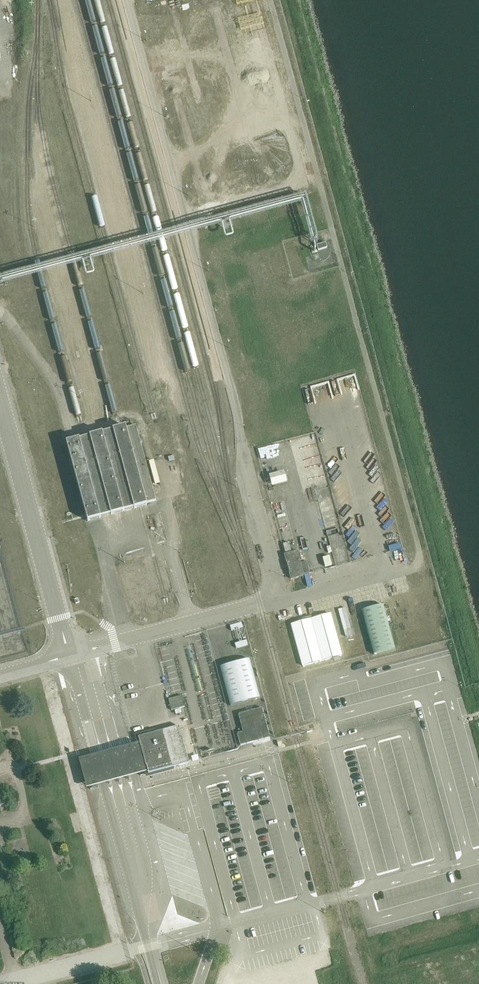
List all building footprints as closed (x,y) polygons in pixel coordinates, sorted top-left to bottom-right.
[(317,243),(326,240),(325,234),(315,236),(317,243)] [(156,500),(136,425),(127,428),(126,426),(119,428),(67,442),(88,521),(140,507),(147,505),(147,502),(156,500)] [(269,477),(285,474),(283,462),(267,465),(269,477)] [(282,536),(284,544),(291,543),(288,534),(282,536)] [(300,564),(297,552),(284,556),(290,581),(304,577),(303,575),(309,574),(306,562),(300,564)] [(329,556),(323,558),(325,567),(332,565),(329,556)] [(344,599),(337,601),(345,628),(351,626),(344,599)] [(383,604),(362,610),(374,654),(395,649),(383,604)] [(291,624),(302,667),(342,656),(331,613),(291,624)] [(250,659),(220,667),(229,699),(231,706),(261,698),(259,691),(250,659)] [(169,691),(170,703),(185,701),(184,690),(169,691)] [(243,732),(237,734),(240,746),(270,738),(262,708),(238,714),(243,732)] [(138,737),(135,738),(136,741),(137,744),(144,770),(145,772),(145,774),(148,774),(173,767),(189,762),(179,726),(163,730),(138,737)] [(136,741),(79,756),(84,780),(86,785),(144,770),(137,744),(136,741)]
